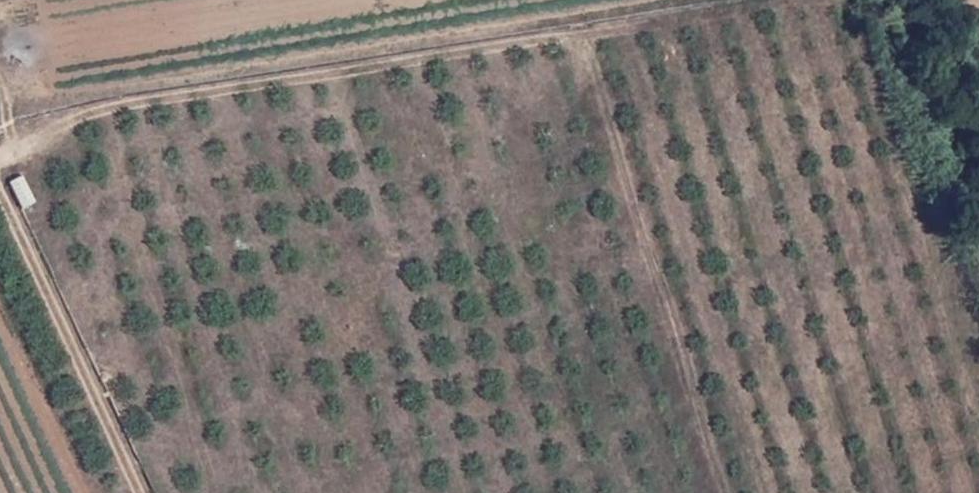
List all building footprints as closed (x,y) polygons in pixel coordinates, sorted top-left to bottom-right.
[(35,202),(22,175),(9,181),(23,208),(35,202)]
